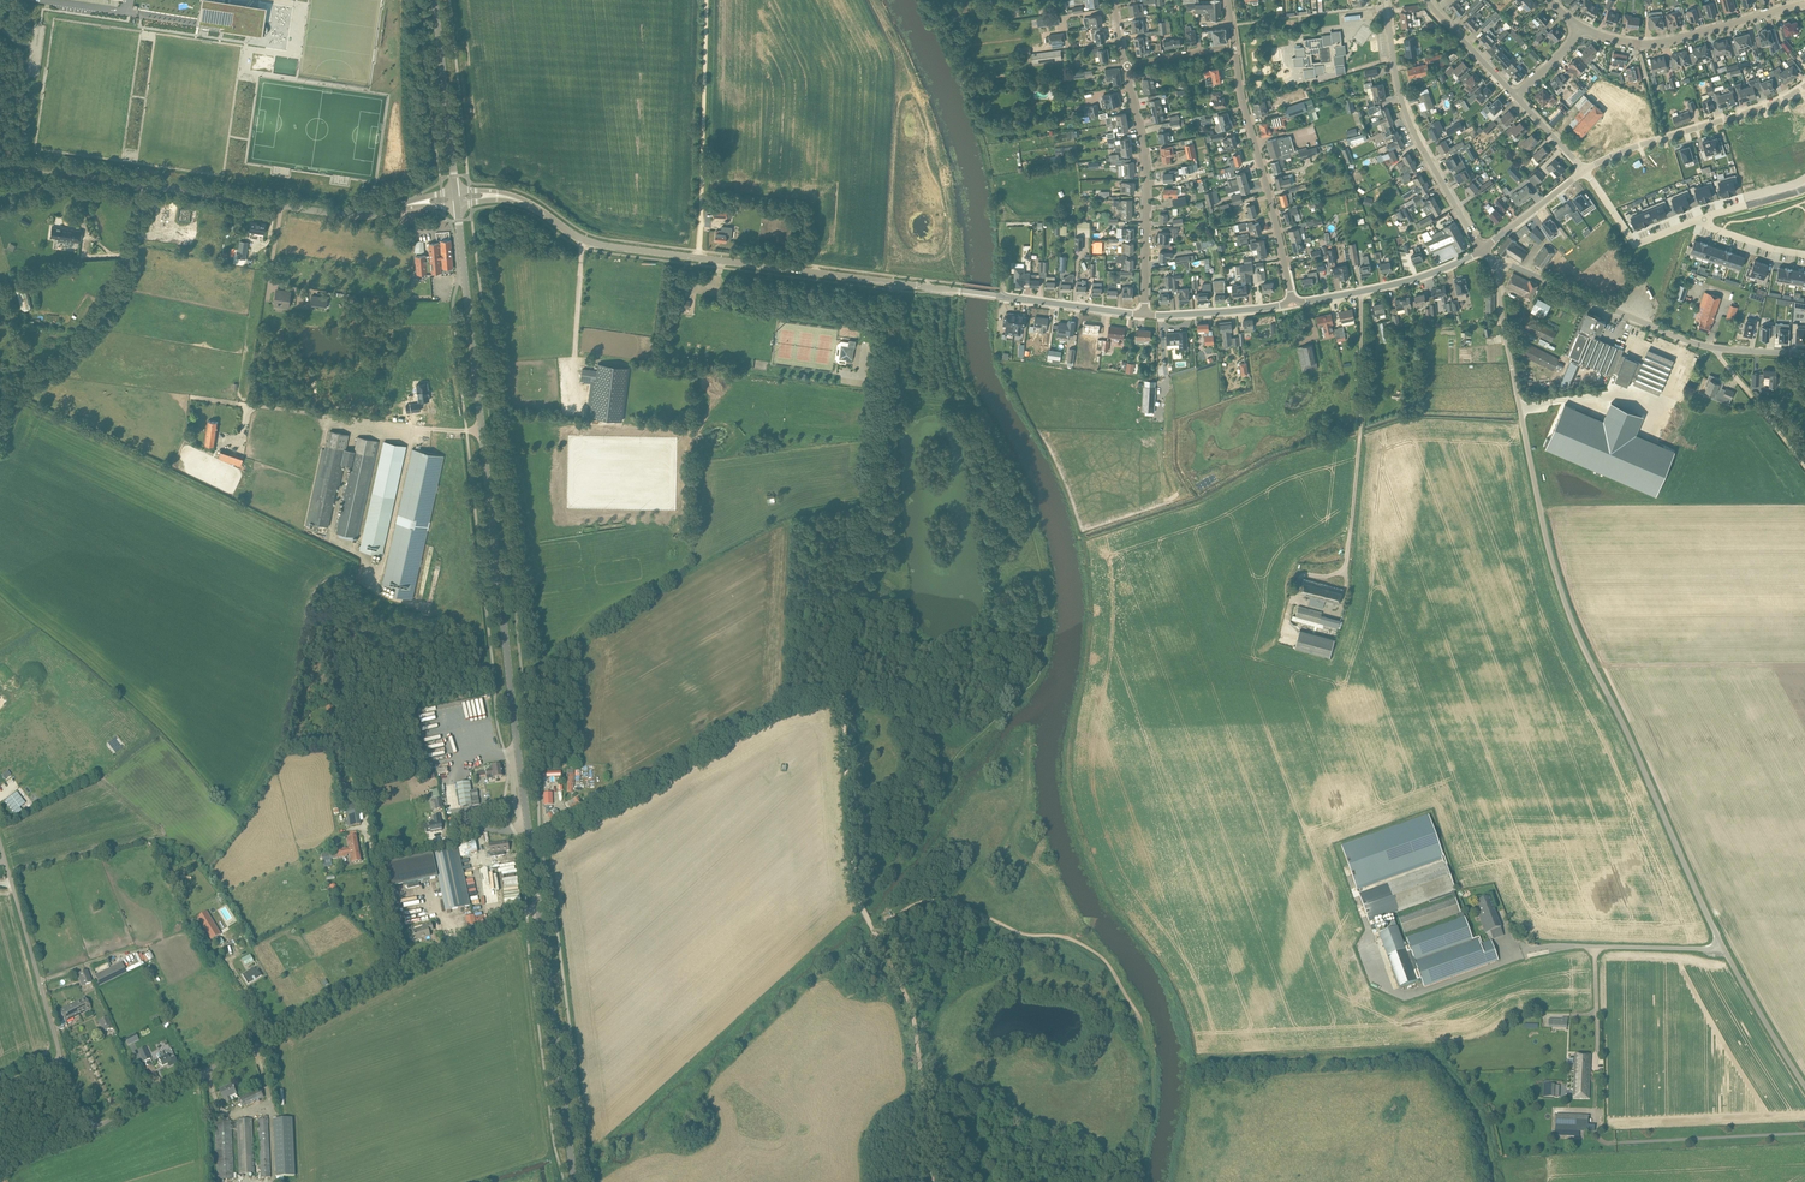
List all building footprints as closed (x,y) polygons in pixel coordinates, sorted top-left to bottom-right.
[(1011,13),(1020,12),(1019,6),(1018,7),(1017,0),(1014,0),(1015,7),(1010,8),(1011,13)] [(1211,1),(1195,2),(1196,12),(1211,12),(1211,13),(1205,13),(1205,17),(1206,17),(1206,19),(1207,20),(1221,19),(1220,0),(1211,1)] [(1467,0),(1457,0),(1449,6),(1454,11),(1467,0)] [(1467,0),(1454,11),(1458,16),(1466,9),(1464,7),(1469,2),(1467,0)] [(1481,0),(1477,4),(1472,9),(1476,13),(1485,4),(1481,0)] [(1514,1),(1518,6),(1521,3),(1524,7),(1522,9),(1525,12),(1535,3),(1532,0),(1515,0),(1514,1)] [(1584,2),(1581,7),(1585,9),(1583,12),(1593,17),(1599,8),(1592,4),(1592,2),(1589,0),(1585,0),(1584,2)] [(1614,0),(1608,0),(1605,7),(1610,9),(1614,0)] [(1716,0),(1712,0),(1712,2),(1702,5),(1704,10),(1705,9),(1707,17),(1717,14),(1715,8),(1718,7),(1716,0)] [(1734,3),(1733,0),(1721,0),(1725,12),(1735,9),(1734,3)] [(1138,3),(1135,3),(1129,4),(1131,14),(1134,13),(1135,17),(1145,15),(1143,3),(1138,4),(1138,3)] [(1702,16),(1699,4),(1694,6),(1695,8),(1687,10),(1687,11),(1685,12),(1686,13),(1685,13),(1685,15),(1686,18),(1687,21),(1689,19),(1690,22),(1699,19),(1698,17),(1702,16)] [(223,30),(224,30),(245,33),(262,35),(262,36),(263,36),(263,35),(264,35),(265,35),(266,34),(267,34),(267,33),(268,32),(268,31),(268,30),(268,29),(268,28),(268,27),(267,26),(267,25),(266,25),(266,24),(265,24),(264,24),(264,21),(265,14),(202,5),(199,22),(224,26),(223,30)] [(1419,5),(1411,6),(1403,7),(1404,12),(1401,12),(1401,18),(1403,18),(1403,22),(1402,22),(1403,27),(1418,25),(1417,19),(1414,19),(1413,11),(1420,10),(1419,5)] [(1672,23),(1673,23),(1673,26),(1683,23),(1682,19),(1685,18),(1682,6),(1679,6),(1674,7),(1676,11),(1666,14),(1668,24),(1672,23)] [(1619,13),(1608,10),(1604,22),(1615,26),(1616,21),(1620,22),(1622,17),(1618,15),(1619,13)] [(1550,20),(1542,11),(1532,20),(1543,31),(1548,26),(1546,24),(1550,20)] [(1649,21),(1648,21),(1649,27),(1658,26),(1658,29),(1664,28),(1663,22),(1662,15),(1659,15),(1658,11),(1648,13),(1649,16),(1649,21)] [(1468,27),(1479,17),(1478,18),(1474,13),(1472,15),(1471,15),(1463,22),(1468,27)] [(1092,16),(1089,16),(1090,26),(1092,26),(1093,29),(1102,28),(1101,24),(1103,24),(1101,14),(1095,15),(1092,16)] [(1633,29),(1634,28),(1638,28),(1640,17),(1632,16),(1632,15),(1624,14),(1623,22),(1627,23),(1626,28),(1633,29)] [(1484,22),(1487,25),(1492,19),(1489,16),(1484,22)] [(1483,22),(1479,17),(1468,27),(1473,32),(1483,22)] [(1139,19),(1138,20),(1132,21),(1134,30),(1144,28),(1143,20),(1139,20),(1139,19)] [(1492,19),(1487,25),(1490,28),(1495,22),(1492,19)] [(1158,22),(1160,34),(1167,33),(1166,21),(1158,22)] [(1799,26),(1798,26),(1796,21),(1790,23),(1790,21),(1784,23),(1784,25),(1786,33),(1782,34),(1783,39),(1787,38),(1786,34),(1799,31),(1799,30),(1800,29),(1799,27),(1799,26)] [(1555,25),(1554,26),(1547,33),(1551,38),(1549,40),(1549,41),(1550,42),(1550,43),(1551,43),(1553,43),(1555,41),(1563,34),(1555,25)] [(1186,26),(1185,27),(1186,31),(1185,31),(1186,36),(1187,45),(1191,44),(1191,45),(1193,44),(1197,43),(1196,34),(1195,34),(1195,30),(1191,30),(1191,26),(1190,26),(1186,26)] [(1213,36),(1228,34),(1228,28),(1226,28),(1226,27),(1202,30),(1203,37),(1210,36),(1210,35),(1213,35),(1213,36)] [(1511,27),(1507,30),(1507,29),(1498,37),(1502,40),(1513,29),(1511,27)] [(1483,43),(1494,33),(1489,28),(1478,38),(1483,43)] [(1759,36),(1755,37),(1758,47),(1763,46),(1762,45),(1770,43),(1771,46),(1770,47),(1771,54),(1774,53),(1781,47),(1782,46),(1780,43),(1779,43),(1777,36),(1772,37),(1770,29),(1766,30),(1766,28),(1761,29),(1762,31),(1758,32),(1759,36)] [(1331,31),(1331,34),(1322,35),(1322,37),(1303,39),(1304,46),(1295,47),(1296,57),(1294,57),(1295,67),(1303,66),(1304,78),(1316,77),(1315,75),(1325,74),(1324,71),(1327,71),(1327,73),(1336,72),(1336,74),(1346,73),(1343,54),(1346,54),(1345,44),(1339,45),(1338,43),(1342,42),(1340,30),(1331,31)] [(1104,31),(1098,32),(1092,33),(1093,40),(1097,39),(1097,42),(1106,41),(1104,31)] [(1136,46),(1145,45),(1144,40),(1148,39),(1148,35),(1152,35),(1151,31),(1142,32),(1143,36),(1135,38),(1136,46)] [(1064,33),(1049,35),(1049,37),(1045,37),(1046,42),(1050,41),(1050,43),(1065,41),(1064,33)] [(1496,36),(1494,33),(1483,43),(1485,45),(1483,46),(1486,49),(1487,48),(1488,48),(1495,40),(1496,40),(1494,37),(1496,36)] [(1744,48),(1741,35),(1740,33),(1739,33),(1739,34),(1738,34),(1737,35),(1737,36),(1734,37),(1736,45),(1733,46),(1735,55),(1741,53),(1740,49),(1744,48)] [(1741,35),(1744,48),(1745,49),(1749,48),(1749,46),(1752,46),(1748,33),(1746,34),(1745,33),(1744,33),(1743,33),(1742,33),(1741,33),(1740,33),(1741,35)] [(1229,40),(1228,34),(1213,36),(1214,43),(1228,41),(1228,40),(1229,40)] [(1545,38),(1541,34),(1535,38),(1540,43),(1545,38)] [(1181,46),(1180,40),(1180,37),(1164,40),(1165,49),(1181,46)] [(1416,38),(1410,39),(1405,39),(1407,50),(1406,50),(1406,56),(1417,54),(1415,43),(1417,43),(1416,38)] [(1727,39),(1720,41),(1724,54),(1728,53),(1729,57),(1735,55),(1733,46),(1732,44),(1729,45),(1727,39)] [(1786,39),(1781,43),(1788,52),(1793,48),(1786,39)] [(1714,59),(1714,61),(1721,59),(1720,55),(1724,54),(1720,41),(1713,43),(1715,48),(1711,49),(1714,59)] [(1584,54),(1582,57),(1588,63),(1596,55),(1594,53),(1598,50),(1592,43),(1582,52),(1584,54)] [(1149,44),(1145,45),(1136,46),(1138,54),(1151,52),(1149,44)] [(1499,61),(1506,55),(1508,52),(1500,44),(1494,49),(1497,52),(1494,55),(1499,61)] [(1706,44),(1699,46),(1702,57),(1704,62),(1707,61),(1707,60),(1714,58),(1711,48),(1707,49),(1706,44)] [(1693,52),(1690,53),(1690,55),(1693,64),(1700,62),(1699,58),(1702,57),(1699,46),(1692,48),(1693,52)] [(1107,48),(1103,49),(1102,47),(1092,49),(1093,52),(1094,51),(1095,56),(1100,56),(1101,61),(1109,59),(1107,48)] [(1061,50),(1032,54),(1033,63),(1062,60),(1061,50)] [(1532,50),(1529,54),(1535,59),(1538,56),(1532,50)] [(1686,66),(1693,64),(1690,55),(1690,53),(1686,54),(1685,50),(1678,52),(1681,63),(1685,62),(1686,66)] [(1678,64),(1681,63),(1678,52),(1671,54),(1672,58),(1669,59),(1672,70),(1679,68),(1678,64)] [(1618,66),(1620,54),(1614,53),(1611,65),(1618,66)] [(1443,59),(1442,54),(1425,57),(1427,62),(1443,59)] [(1620,54),(1618,66),(1625,67),(1627,55),(1620,54)] [(1510,59),(1506,55),(1499,61),(1505,67),(1509,64),(1511,66),(1517,61),(1512,56),(1510,59)] [(1664,56),(1657,58),(1660,68),(1661,73),(1665,72),(1669,71),(1667,64),(1666,64),(1664,56)] [(1586,67),(1577,57),(1569,65),(1571,67),(1567,71),(1573,78),(1577,74),(1580,77),(1585,72),(1584,70),(1586,67)] [(1656,69),(1660,68),(1657,58),(1650,60),(1653,68),(1652,68),(1654,75),(1658,74),(1656,69)] [(1789,66),(1785,69),(1792,79),(1796,77),(1795,76),(1798,74),(1797,71),(1800,68),(1797,64),(1792,58),(1786,62),(1789,66)] [(1452,66),(1446,71),(1451,76),(1455,73),(1459,77),(1457,78),(1460,81),(1466,76),(1469,73),(1466,70),(1469,67),(1463,61),(1454,68),(1452,66)] [(1739,65),(1728,67),(1729,70),(1749,66),(1748,61),(1738,63),(1739,65)] [(1527,72),(1518,62),(1512,67),(1515,71),(1512,74),(1518,80),(1527,72)] [(1593,63),(1590,66),(1597,73),(1600,71),(1593,63)] [(1427,64),(1418,66),(1413,67),(1413,68),(1408,69),(1410,77),(1429,73),(1427,64)] [(1628,75),(1640,72),(1638,65),(1626,68),(1628,75)] [(1779,66),(1773,70),(1778,82),(1782,80),(1784,82),(1787,80),(1788,82),(1792,79),(1785,69),(1782,71),(1779,66)] [(1119,68),(1113,68),(1105,69),(1107,81),(1113,80),(1113,85),(1121,84),(1119,68)] [(1210,70),(1205,70),(1207,83),(1208,83),(1208,86),(1212,85),(1212,83),(1222,81),(1219,68),(1210,69),(1210,70)] [(1378,74),(1377,68),(1365,70),(1366,76),(1378,74)] [(1769,73),(1765,75),(1771,92),(1772,92),(1773,91),(1774,91),(1774,90),(1775,89),(1776,89),(1775,84),(1778,82),(1773,70),(1768,72),(1769,73)] [(1156,79),(1156,78),(1155,72),(1147,73),(1148,78),(1144,79),(1146,93),(1156,91),(1153,79),(1156,79)] [(1629,82),(1641,79),(1640,72),(1628,75),(1629,82)] [(1466,76),(1460,81),(1463,84),(1467,80),(1470,83),(1466,87),(1470,91),(1469,93),(1468,93),(1470,95),(1472,93),(1475,90),(1479,86),(1476,84),(1481,79),(1474,73),(1471,75),(1469,73),(1466,76)] [(1569,80),(1567,77),(1566,76),(1563,74),(1562,73),(1559,76),(1558,75),(1550,82),(1556,88),(1554,89),(1558,94),(1564,89),(1561,86),(1569,80)] [(1759,76),(1755,78),(1759,92),(1763,91),(1764,93),(1766,93),(1767,93),(1768,93),(1769,93),(1771,92),(1765,75),(1761,76),(1759,76)] [(1749,85),(1746,86),(1750,100),(1751,100),(1751,99),(1752,99),(1752,98),(1753,98),(1753,97),(1756,97),(1755,93),(1759,92),(1755,78),(1754,78),(1755,79),(1748,81),(1749,85)] [(1372,87),(1373,93),(1384,91),(1383,83),(1372,85),(1372,82),(1365,83),(1366,88),(1372,87)] [(1741,83),(1734,84),(1738,98),(1741,97),(1742,100),(1745,99),(1745,100),(1746,100),(1747,100),(1748,100),(1749,100),(1750,100),(1746,86),(1742,87),(1741,83)] [(1487,86),(1485,87),(1484,88),(1481,85),(1474,92),(1476,95),(1476,96),(1482,103),(1493,92),(1487,86)] [(1734,85),(1724,88),(1729,106),(1731,105),(1732,104),(1733,103),(1735,102),(1735,100),(1738,99),(1738,98),(1734,85)] [(1536,97),(1535,96),(1535,97),(1544,106),(1549,101),(1552,105),(1559,98),(1554,92),(1550,95),(1543,88),(1540,92),(1540,93),(1536,97)] [(1727,106),(1729,106),(1724,88),(1714,91),(1714,92),(1717,105),(1721,104),(1721,106),(1724,105),(1725,106),(1727,106)] [(1220,91),(1214,92),(1212,93),(1213,97),(1215,96),(1215,99),(1216,103),(1214,103),(1213,104),(1213,107),(1214,108),(1217,107),(1217,108),(1226,106),(1224,97),(1220,98),(1219,96),(1221,95),(1220,91)] [(1386,98),(1384,91),(1373,93),(1374,99),(1368,100),(1369,104),(1376,103),(1375,100),(1386,98)] [(1119,104),(1117,92),(1103,95),(1106,107),(1109,107),(1111,107),(1111,106),(1119,104)] [(1428,92),(1428,93),(1422,95),(1424,101),(1418,103),(1423,116),(1429,114),(1435,112),(1433,106),(1428,92)] [(1153,114),(1164,112),(1161,98),(1167,97),(1166,93),(1148,96),(1149,100),(1148,101),(1149,105),(1152,105),(1154,114),(1153,114)] [(1604,113),(1584,94),(1575,104),(1581,110),(1575,117),(1576,118),(1574,120),(1573,119),(1570,123),(1573,126),(1573,127),(1583,136),(1598,119),(1600,121),(1601,120),(1602,117),(1601,116),(1604,113)] [(1493,120),(1503,110),(1500,108),(1503,106),(1502,105),(1501,104),(1502,102),(1498,97),(1488,106),(1491,109),(1487,113),(1493,119),(1493,120)] [(1348,113),(1354,111),(1351,98),(1344,99),(1348,113)] [(1714,109),(1711,98),(1702,101),(1705,111),(1714,109)] [(1264,100),(1254,103),(1257,114),(1267,112),(1266,107),(1272,105),(1270,99),(1264,101),(1264,100)] [(1309,109),(1314,107),(1312,99),(1305,101),(1284,108),(1287,116),(1307,110),(1309,109)] [(1565,113),(1569,109),(1562,102),(1558,106),(1565,113)] [(1027,104),(1020,111),(1029,119),(1030,117),(1033,120),(1038,114),(1035,111),(1034,112),(1030,108),(1031,108),(1027,104)] [(1098,104),(1085,107),(1085,116),(1100,113),(1098,104)] [(1309,109),(1307,110),(1309,115),(1307,115),(1308,120),(1310,119),(1311,120),(1317,118),(1314,107),(1309,109)] [(1375,116),(1377,120),(1391,114),(1388,107),(1381,109),(1377,111),(1378,114),(1375,116)] [(1509,110),(1505,114),(1501,118),(1504,121),(1501,125),(1505,129),(1510,124),(1509,123),(1516,117),(1509,110)] [(1691,119),(1689,114),(1688,111),(1672,117),(1676,125),(1691,119)] [(1164,112),(1153,114),(1154,121),(1165,119),(1164,112)] [(1228,112),(1222,114),(1218,115),(1216,116),(1215,117),(1216,121),(1218,121),(1218,122),(1217,123),(1217,124),(1215,125),(1217,131),(1218,132),(1225,130),(1225,129),(1229,128),(1228,126),(1231,125),(1230,121),(1230,120),(1228,112)] [(1793,118),(1789,119),(1793,132),(1799,130),(1798,126),(1803,124),(1799,112),(1797,113),(1795,114),(1792,114),(1793,118)] [(1126,113),(1111,115),(1112,119),(1113,119),(1114,123),(1127,121),(1126,113)] [(1644,120),(1637,122),(1641,134),(1648,132),(1647,128),(1653,126),(1650,113),(1642,115),(1644,120)] [(1394,122),(1391,114),(1377,120),(1375,120),(1377,125),(1381,123),(1382,126),(1383,125),(1385,130),(1392,127),(1391,123),(1394,122)] [(1269,121),(1260,123),(1262,130),(1261,130),(1262,134),(1263,136),(1268,134),(1276,132),(1275,132),(1274,127),(1284,124),(1282,118),(1281,116),(1272,118),(1273,121),(1269,122),(1269,121)] [(1783,117),(1778,119),(1782,133),(1789,130),(1787,124),(1786,124),(1783,117)] [(181,119),(179,139),(190,140),(192,121),(181,119)] [(1443,128),(1439,119),(1432,123),(1434,127),(1429,129),(1433,138),(1441,134),(1439,131),(1443,128)] [(1634,136),(1641,134),(1637,122),(1631,124),(1629,119),(1623,121),(1627,134),(1633,132),(1634,136)] [(1778,119),(1772,120),(1775,128),(1773,128),(1775,135),(1782,133),(1778,119)] [(1498,124),(1494,120),(1484,129),(1488,133),(1498,124)] [(1127,121),(1114,123),(1114,128),(1113,128),(1114,132),(1115,132),(1129,129),(1127,121)] [(1453,124),(1454,126),(1446,130),(1449,135),(1463,127),(1460,121),(1453,124)] [(1514,123),(1510,127),(1506,130),(1509,133),(1512,130),(1516,135),(1514,137),(1514,139),(1515,140),(1517,140),(1520,137),(1519,136),(1527,129),(1520,122),(1517,125),(1514,123)] [(1759,125),(1757,125),(1760,137),(1765,136),(1767,140),(1773,138),(1769,125),(1765,127),(1764,123),(1761,124),(1759,125)] [(1607,124),(1602,126),(1603,129),(1608,141),(1612,140),(1613,144),(1621,141),(1616,130),(1610,132),(1607,124)] [(1750,131),(1746,132),(1750,145),(1756,143),(1755,139),(1760,137),(1757,125),(1755,126),(1752,127),(1749,127),(1750,131)] [(1166,131),(1165,127),(1160,128),(1161,132),(1159,132),(1160,142),(1174,140),(1173,135),(1170,135),(1169,131),(1166,131)] [(1392,128),(1382,133),(1384,136),(1391,133),(1393,137),(1386,141),(1387,144),(1401,137),(1397,130),(1394,132),(1392,128)] [(1604,143),(1608,141),(1603,129),(1597,131),(1600,140),(1591,143),(1594,151),(1605,147),(1604,143)] [(1741,130),(1735,132),(1739,146),(1747,143),(1745,137),(1743,137),(1741,130)] [(1735,132),(1729,133),(1732,141),(1730,141),(1732,148),(1739,146),(1735,132)] [(1365,133),(1347,138),(1349,145),(1367,140),(1365,133)] [(1524,136),(1520,140),(1517,142),(1522,148),(1525,145),(1529,149),(1538,141),(1532,134),(1526,139),(1524,136)] [(1234,135),(1228,136),(1228,138),(1223,139),(1226,149),(1231,148),(1231,147),(1237,145),(1234,135)] [(1268,141),(1272,157),(1273,156),(1289,152),(1295,150),(1290,135),(1277,139),(1277,138),(1268,141)] [(1115,136),(1107,137),(1108,142),(1115,141),(1116,148),(1131,145),(1130,137),(1116,139),(1115,136)] [(1404,145),(1401,137),(1387,144),(1390,149),(1397,146),(1398,148),(1404,145)] [(1445,140),(1442,141),(1437,144),(1441,153),(1450,148),(1447,144),(1452,141),(1450,137),(1445,140)] [(1710,139),(1709,139),(1714,154),(1721,153),(1721,154),(1725,153),(1723,144),(1719,145),(1718,142),(1716,137),(1715,138),(1714,137),(1710,138),(1710,139)] [(1185,145),(1186,151),(1195,149),(1194,143),(1193,143),(1192,139),(1184,141),(1185,144),(1185,145)] [(1705,149),(1701,150),(1703,158),(1714,154),(1709,139),(1703,141),(1704,146),(1705,149)] [(1464,145),(1462,141),(1454,145),(1456,149),(1457,149),(1464,145)] [(1464,145),(1457,149),(1459,153),(1471,146),(1468,142),(1464,145)] [(1131,145),(1116,148),(1116,151),(1122,150),(1123,155),(1133,153),(1131,145)] [(1077,146),(1063,147),(1055,148),(1056,154),(1064,153),(1064,155),(1078,153),(1077,146)] [(1307,149),(1299,151),(1301,159),(1313,156),(1312,154),(1318,152),(1316,146),(1310,148),(1307,149)] [(1543,146),(1538,150),(1533,155),(1540,162),(1550,153),(1543,146)] [(1348,147),(1342,150),(1347,162),(1353,160),(1348,147)] [(1686,147),(1680,148),(1684,162),(1693,159),(1692,156),(1692,154),(1691,150),(1691,151),(1690,147),(1686,148),(1686,147)] [(1197,156),(1195,149),(1186,151),(1188,158),(1193,157),(1194,159),(1197,158),(1196,156),(1197,156)] [(1389,157),(1395,154),(1393,149),(1382,155),(1384,160),(1389,157)] [(1174,155),(1173,150),(1169,151),(1169,152),(1162,153),(1163,162),(1171,161),(1170,156),(1174,155)] [(1289,152),(1273,156),(1275,161),(1271,162),(1274,172),(1282,170),(1280,165),(1284,164),(1283,159),(1291,157),(1289,152)] [(1397,164),(1395,166),(1396,169),(1399,167),(1399,168),(1400,167),(1401,166),(1403,165),(1406,163),(1413,160),(1408,152),(1402,156),(1404,159),(1396,164),(1397,164)] [(1231,166),(1224,168),(1225,172),(1229,171),(1234,170),(1238,168),(1237,164),(1242,163),(1239,153),(1233,155),(1234,159),(1230,160),(1231,166)] [(1453,165),(1455,169),(1463,165),(1460,159),(1457,153),(1446,160),(1450,167),(1453,165)] [(1667,153),(1659,155),(1664,169),(1671,166),(1673,169),(1677,167),(1674,160),(1670,161),(1667,153)] [(1060,155),(1051,156),(1052,163),(1062,162),(1060,155)] [(1527,156),(1524,159),(1522,161),(1525,165),(1531,160),(1527,156)] [(1125,159),(1119,159),(1110,160),(1111,164),(1116,164),(1116,169),(1119,168),(1119,176),(1134,175),(1133,170),(1132,170),(1132,169),(1134,168),(1134,162),(1125,162),(1125,159)] [(1405,173),(1400,175),(1403,180),(1409,176),(1414,174),(1412,170),(1417,167),(1415,163),(1416,162),(1414,159),(1413,160),(1406,163),(1403,165),(1401,166),(1405,173)] [(1546,167),(1550,171),(1552,169),(1558,176),(1565,169),(1555,159),(1546,167)] [(1790,160),(1787,163),(1789,170),(1793,168),(1797,174),(1803,170),(1803,171),(1804,170),(1797,159),(1792,163),(1790,160)] [(1640,163),(1637,165),(1642,178),(1649,175),(1650,178),(1654,176),(1651,169),(1647,170),(1644,162),(1641,164),(1640,163)] [(1192,164),(1183,166),(1183,168),(1184,173),(1193,171),(1192,164)] [(1464,164),(1463,165),(1455,169),(1457,173),(1454,175),(1459,182),(1469,176),(1465,168),(1466,168),(1464,164)] [(1513,165),(1507,170),(1517,180),(1523,175),(1513,165)] [(1633,176),(1629,178),(1632,185),(1636,183),(1635,181),(1642,178),(1637,165),(1633,166),(1633,167),(1629,168),(1633,176)] [(1786,165),(1779,167),(1782,179),(1789,177),(1786,165)] [(1779,167),(1774,168),(1777,180),(1782,179),(1779,167)] [(1170,173),(1164,174),(1164,181),(1173,180),(1176,180),(1176,176),(1179,175),(1179,173),(1184,173),(1183,168),(1181,168),(1179,168),(1179,169),(1169,170),(1170,173)] [(1774,168),(1769,169),(1772,181),(1777,180),(1774,168)] [(1769,169),(1764,171),(1767,182),(1772,181),(1769,169)] [(1538,170),(1533,175),(1528,179),(1535,186),(1545,176),(1538,170)] [(1229,186),(1247,181),(1245,171),(1237,174),(1238,178),(1232,180),(1227,181),(1229,186)] [(1764,171),(1758,172),(1761,184),(1761,185),(1767,183),(1767,182),(1764,171)] [(1758,172),(1753,173),(1756,185),(1761,184),(1758,172)] [(1615,173),(1608,177),(1611,184),(1610,185),(1611,189),(1613,189),(1613,190),(1620,187),(1621,190),(1626,188),(1623,181),(1619,182),(1615,173)] [(1753,173),(1748,175),(1751,187),(1756,185),(1753,173)] [(1292,184),(1290,174),(1282,176),(1275,177),(1278,188),(1292,184)] [(1415,182),(1410,185),(1412,189),(1415,187),(1419,185),(1425,182),(1421,174),(1415,178),(1413,179),(1415,182)] [(1732,177),(1725,179),(1729,194),(1734,192),(1733,192),(1737,191),(1734,183),(1737,182),(1735,174),(1731,175),(1732,177)] [(1748,175),(1741,177),(1744,189),(1751,187),(1748,175)] [(1477,178),(1473,182),(1471,180),(1467,182),(1469,185),(1466,187),(1472,194),(1480,188),(1477,185),(1480,182),(1477,178)] [(1491,179),(1479,186),(1482,191),(1494,183),(1491,179)] [(1722,195),(1725,194),(1725,195),(1729,194),(1725,179),(1719,181),(1718,179),(1714,180),(1716,187),(1719,187),(1722,195)] [(1708,184),(1701,186),(1706,200),(1710,198),(1713,197),(1710,189),(1714,188),(1711,180),(1707,181),(1708,184)] [(1250,190),(1247,181),(1229,186),(1225,187),(1226,192),(1230,191),(1234,190),(1241,188),(1242,193),(1250,190)] [(1415,187),(1412,189),(1414,193),(1421,189),(1423,192),(1429,189),(1427,185),(1429,184),(1427,181),(1425,182),(1419,185),(1415,187)] [(1135,182),(1129,182),(1126,182),(1126,183),(1121,183),(1121,192),(1135,192),(1135,182)] [(1301,186),(1298,186),(1289,189),(1290,192),(1286,193),(1280,195),(1282,205),(1289,203),(1294,202),(1291,192),(1307,188),(1306,183),(1300,185),(1301,186)] [(1534,194),(1530,189),(1527,184),(1512,196),(1518,204),(1525,199),(1526,200),(1534,194)] [(1177,196),(1178,185),(1173,185),(1173,189),(1164,188),(1164,196),(1164,199),(1165,200),(1169,200),(1169,199),(1169,196),(1177,196)] [(1503,188),(1507,195),(1511,192),(1506,186),(1503,188)] [(1698,202),(1701,201),(1706,200),(1701,186),(1695,188),(1694,186),(1690,187),(1693,194),(1696,193),(1698,202)] [(1684,192),(1678,195),(1684,209),(1688,207),(1688,206),(1691,205),(1687,197),(1690,196),(1687,189),(1683,190),(1684,192)] [(1215,203),(1212,191),(1209,192),(1206,193),(1205,193),(1208,205),(1215,203)] [(1239,194),(1232,196),(1234,201),(1234,204),(1243,202),(1242,199),(1241,193),(1239,194)] [(1579,194),(1573,198),(1581,209),(1581,210),(1586,206),(1589,211),(1596,206),(1590,198),(1589,199),(1587,200),(1586,199),(1585,199),(1582,195),(1581,193),(1579,195),(1579,194)] [(1407,206),(1414,202),(1422,198),(1420,194),(1405,202),(1407,206)] [(1678,195),(1672,197),(1671,195),(1667,197),(1670,204),(1673,203),(1676,211),(1679,210),(1684,209),(1678,195)] [(1363,203),(1371,205),(1373,198),(1365,196),(1363,203)] [(1425,211),(1438,203),(1433,196),(1427,200),(1429,204),(1423,207),(1425,211)] [(1187,204),(1186,197),(1173,200),(1174,206),(1187,204)] [(1414,202),(1416,206),(1417,205),(1417,206),(1424,202),(1422,198),(1414,202)] [(1495,209),(1492,205),(1487,209),(1490,213),(1489,214),(1496,222),(1502,216),(1499,212),(1503,209),(1504,211),(1508,208),(1500,198),(1496,201),(1500,206),(1496,209),(1496,208),(1495,209)] [(1661,203),(1655,206),(1660,218),(1667,215),(1664,208),(1668,207),(1665,199),(1661,201),(1661,203)] [(1131,200),(1119,200),(1119,204),(1118,204),(1118,211),(1119,211),(1119,216),(1122,216),(1122,218),(1132,218),(1132,212),(1131,212),(1131,200)] [(1254,203),(1248,205),(1247,205),(1249,212),(1246,213),(1247,218),(1250,217),(1257,215),(1254,203)] [(1442,211),(1438,203),(1425,211),(1427,214),(1433,210),(1435,214),(1442,211)] [(1567,203),(1555,211),(1560,219),(1569,212),(1577,224),(1583,219),(1577,210),(1573,212),(1572,210),(1567,203)] [(1297,205),(1289,207),(1291,211),(1284,213),(1287,223),(1297,220),(1295,215),(1299,214),(1297,205)] [(1655,206),(1649,208),(1654,220),(1660,218),(1655,206)] [(1242,208),(1236,210),(1239,219),(1245,217),(1242,208)] [(1654,220),(1649,208),(1643,211),(1648,223),(1649,222),(1654,220)] [(1160,213),(1160,222),(1166,222),(1167,222),(1167,217),(1172,217),(1172,215),(1172,214),(1172,209),(1167,209),(1163,209),(1163,213),(1160,213)] [(1648,223),(1643,211),(1637,213),(1642,225),(1648,223)] [(1642,225),(1637,213),(1631,216),(1630,212),(1626,214),(1629,221),(1632,220),(1635,228),(1641,225),(1642,225)] [(1109,215),(1099,215),(1099,221),(1105,221),(1105,225),(1110,225),(1110,224),(1118,224),(1118,219),(1109,219),(1109,215)] [(1430,215),(1419,221),(1422,226),(1433,220),(1430,215)] [(1547,220),(1541,223),(1546,231),(1543,233),(1545,235),(1546,236),(1545,236),(1549,241),(1554,237),(1551,233),(1557,229),(1555,226),(1556,226),(1552,221),(1550,219),(1547,220)] [(251,222),(250,228),(250,230),(264,233),(266,224),(260,223),(251,222)] [(1252,222),(1248,223),(1245,223),(1238,224),(1240,231),(1249,228),(1249,231),(1254,230),(1255,233),(1262,232),(1259,222),(1253,224),(1252,222)] [(1460,232),(1454,222),(1444,227),(1445,228),(1430,236),(1428,230),(1422,233),(1426,244),(1426,245),(1429,253),(1451,244),(1450,243),(1452,242),(1458,251),(1468,245),(1462,236),(1464,235),(1462,232),(1460,232)] [(1128,224),(1120,224),(1120,228),(1117,228),(1117,237),(1134,237),(1134,227),(1128,227),(1128,224)] [(1520,237),(1529,229),(1526,224),(1516,232),(1520,237)] [(716,230),(715,241),(726,242),(726,238),(731,239),(732,227),(728,227),(722,226),(721,230),(719,229),(718,231),(716,230)] [(1303,226),(1289,230),(1292,241),(1301,239),(1300,233),(1305,232),(1303,226)] [(51,227),(50,237),(58,238),(57,241),(65,242),(65,240),(79,242),(81,231),(61,228),(51,227)] [(1170,232),(1160,232),(1161,232),(1161,236),(1160,236),(1160,242),(1169,242),(1169,241),(1173,242),(1173,237),(1174,237),(1174,232),(1178,233),(1178,227),(1169,227),(1171,227),(1170,232)] [(1545,236),(1546,236),(1545,235),(1535,227),(1528,234),(1539,243),(1545,236)] [(1516,241),(1514,239),(1509,235),(1497,250),(1504,255),(1505,253),(1521,262),(1528,251),(1516,242),(1516,241)] [(1310,236),(1305,238),(1301,239),(1292,241),(1294,251),(1300,250),(1300,251),(1304,250),(1303,249),(1304,249),(1302,242),(1311,240),(1310,236)] [(1252,250),(1265,247),(1264,239),(1256,241),(1255,238),(1250,239),(1252,250)] [(1202,240),(1203,247),(1206,247),(1207,245),(1209,244),(1211,246),(1213,245),(1215,243),(1214,241),(1212,239),(1202,240)] [(429,243),(430,256),(426,256),(426,255),(415,256),(417,274),(441,272),(441,268),(443,268),(453,267),(451,240),(441,241),(441,243),(439,243),(439,242),(429,243)] [(424,252),(424,241),(416,240),(415,252),(424,252)] [(1701,242),(1695,240),(1692,246),(1689,245),(1686,252),(1696,256),(1701,242)] [(240,241),(238,258),(246,259),(249,242),(240,241)] [(1093,242),(1093,252),(1103,253),(1103,241),(1095,241),(1095,242),(1093,242)] [(1701,242),(1696,256),(1702,258),(1707,244),(1701,242)] [(1118,252),(1118,255),(1127,255),(1127,252),(1134,252),(1134,243),(1127,243),(1127,244),(1122,244),(1122,252),(1118,252)] [(1550,244),(1548,246),(1547,248),(1544,245),(1534,259),(1538,262),(1535,265),(1543,271),(1546,266),(1558,250),(1550,244)] [(1709,259),(1713,246),(1707,244),(1702,258),(1709,260),(1709,259)] [(1424,259),(1423,254),(1422,251),(1421,252),(1419,246),(1415,247),(1417,253),(1411,255),(1414,263),(1424,259)] [(1715,261),(1719,248),(1713,246),(1709,259),(1715,261)] [(1265,247),(1252,250),(1253,254),(1255,254),(1255,257),(1259,257),(1267,256),(1265,247)] [(1337,260),(1334,248),(1328,250),(1330,262),(1337,260)] [(1715,261),(1714,262),(1721,264),(1725,250),(1719,248),(1715,261)] [(1321,249),(1311,252),(1312,258),(1322,255),(1321,249)] [(1727,266),(1728,265),(1727,265),(1731,253),(1732,253),(1732,252),(1725,250),(1721,264),(1727,266)] [(1167,251),(1166,251),(1160,251),(1160,260),(1170,261),(1170,256),(1172,256),(1172,252),(1167,252),(1167,251)] [(1727,265),(1728,265),(1733,267),(1738,255),(1732,253),(1731,253),(1727,265)] [(1127,258),(1127,255),(1118,255),(1116,255),(1115,261),(1122,261),(1122,263),(1125,263),(1125,268),(1134,268),(1134,258),(1127,258)] [(1190,261),(1190,255),(1175,258),(1176,263),(1190,261)] [(1733,267),(1733,268),(1740,270),(1744,257),(1738,255),(1733,267)] [(1370,265),(1369,259),(1368,256),(1364,257),(1365,265),(1360,266),(1361,275),(1372,273),(1370,265)] [(1389,256),(1385,257),(1386,262),(1380,263),(1382,271),(1392,269),(1390,261),(1389,256)] [(1756,278),(1761,263),(1754,260),(1752,269),(1748,267),(1745,275),(1756,278)] [(1253,263),(1240,265),(1241,273),(1242,282),(1251,281),(1249,272),(1254,272),(1253,265),(1253,264),(1253,263)] [(1768,265),(1761,263),(1756,278),(1762,280),(1761,283),(1765,285),(1769,274),(1765,273),(1768,265)] [(1338,267),(1334,267),(1335,276),(1339,275),(1340,279),(1349,277),(1347,265),(1338,266),(1338,267)] [(1024,282),(1030,282),(1030,274),(1031,273),(1024,273),(1024,267),(1018,267),(1018,271),(1015,271),(1015,278),(1017,278),(1017,286),(1024,286),(1024,282)] [(1776,281),(1783,282),(1785,268),(1779,267),(1776,281)] [(1792,269),(1785,268),(1783,282),(1789,283),(1792,269)] [(1798,270),(1792,269),(1789,283),(1796,285),(1798,270)] [(1212,283),(1222,283),(1222,270),(1216,270),(1216,275),(1212,276),(1212,283)] [(1258,280),(1265,279),(1266,279),(1264,270),(1257,271),(1258,280)] [(1530,299),(1538,284),(1529,279),(1529,280),(1509,270),(1502,284),(1525,295),(1524,296),(1530,299)] [(1798,270),(1796,285),(1802,286),(1804,271),(1798,270)] [(1303,285),(1318,283),(1316,271),(1308,272),(1309,278),(1302,279),(1303,285)] [(1030,274),(1030,282),(1030,283),(1030,286),(1040,286),(1040,280),(1039,280),(1040,275),(1030,274)] [(1181,275),(1171,276),(1173,288),(1178,288),(1177,280),(1181,279),(1181,275)] [(1055,277),(1046,277),(1046,288),(1055,288),(1055,282),(1055,277)] [(1457,294),(1458,294),(1459,300),(1467,298),(1465,292),(1468,292),(1465,278),(1462,278),(1462,277),(1457,278),(1457,279),(1454,280),(1457,294)] [(1064,280),(1061,280),(1061,290),(1071,290),(1071,283),(1073,284),(1073,279),(1064,279),(1064,280)] [(1682,300),(1687,286),(1686,286),(1687,282),(1678,279),(1673,296),(1682,300)] [(1086,281),(1077,280),(1077,292),(1086,292),(1086,285),(1086,281)] [(1274,281),(1266,282),(1262,283),(1263,291),(1275,290),(1274,281)] [(1102,283),(1093,282),(1092,294),(1102,294),(1102,287),(1102,283)] [(1203,292),(1198,293),(1198,301),(1209,300),(1208,292),(1212,292),(1211,283),(1203,284),(1203,292)] [(1247,293),(1246,284),(1232,285),(1233,295),(1238,295),(1238,296),(1243,296),(1243,294),(1247,293)] [(1117,290),(1117,285),(1108,285),(1108,296),(1117,296),(1118,290),(1117,290)] [(1123,286),(1123,298),(1133,298),(1133,291),(1132,291),(1133,286),(1123,286)] [(1447,295),(1446,292),(1445,286),(1437,287),(1432,288),(1434,298),(1442,296),(1443,300),(1447,299),(1446,295),(1447,295)] [(27,287),(15,290),(21,311),(34,308),(27,287)] [(291,291),(284,290),(276,288),(274,302),(289,304),(291,291)] [(1164,290),(1164,288),(1160,289),(1160,293),(1160,302),(1165,301),(1165,302),(1166,303),(1168,303),(1169,302),(1169,301),(1170,301),(1169,293),(1169,289),(1164,290)] [(1192,288),(1188,288),(1179,289),(1180,301),(1190,300),(1189,297),(1193,296),(1192,288)] [(1225,300),(1225,294),(1225,293),(1224,293),(1224,288),(1215,289),(1216,301),(1225,300)] [(1705,291),(1698,313),(1696,319),(1700,320),(1698,327),(1708,331),(1711,324),(1713,318),(1721,297),(1705,291)] [(1486,293),(1486,311),(1495,312),(1495,294),(1486,293)] [(1426,302),(1425,300),(1424,294),(1415,296),(1416,300),(1413,301),(1414,308),(1422,306),(1421,303),(1426,302)] [(312,295),(310,305),(315,305),(315,304),(322,305),(322,306),(327,307),(328,298),(312,295)] [(1411,306),(1410,303),(1409,297),(1404,298),(1405,299),(1395,301),(1397,309),(1405,308),(1406,313),(1411,312),(1410,307),(1411,306)] [(1533,309),(1531,312),(1539,316),(1541,313),(1545,315),(1551,305),(1538,298),(1532,308),(1533,309)] [(680,299),(679,306),(689,308),(690,301),(680,299)] [(1374,304),(1375,311),(1376,313),(1373,313),(1374,319),(1380,318),(1379,315),(1385,313),(1383,302),(1374,304)] [(1733,320),(1737,307),(1731,305),(1726,317),(1733,320)] [(1431,314),(1430,308),(1426,308),(1426,314),(1423,314),(1423,319),(1431,318),(1431,316),(1431,314)] [(1348,311),(1340,312),(1342,321),(1354,319),(1352,309),(1347,310),(1348,311)] [(1533,315),(1525,311),(1519,325),(1551,341),(1556,331),(1531,319),(1533,315)] [(1013,334),(1016,314),(1008,312),(1008,316),(1005,316),(1003,325),(1007,326),(1006,333),(1013,334)] [(1594,315),(1587,312),(1580,331),(1578,330),(1568,353),(1575,356),(1574,358),(1612,375),(1614,372),(1617,373),(1614,381),(1627,386),(1629,381),(1659,394),(1673,360),(1648,350),(1643,363),(1620,354),(1622,349),(1593,337),(1596,330),(1601,332),(1605,321),(1602,319),(1600,318),(1600,317),(1594,314),(1594,315)] [(1400,327),(1397,313),(1392,315),(1394,321),(1392,322),(1393,329),(1400,327)] [(1019,314),(1016,314),(1013,334),(1021,335),(1022,328),(1024,328),(1026,316),(1019,315),(1019,314)] [(1325,315),(1318,317),(1317,317),(1319,326),(1323,325),(1325,333),(1333,331),(1332,324),(1333,323),(1331,314),(1325,315)] [(1036,316),(1035,322),(1034,326),(1041,327),(1040,331),(1046,332),(1048,319),(1040,318),(1040,317),(1036,316)] [(1744,324),(1742,329),(1744,330),(1743,334),(1745,334),(1745,335),(1750,336),(1750,335),(1752,335),(1754,327),(1757,328),(1759,320),(1747,317),(1745,324),(1744,324)] [(1254,326),(1253,325),(1253,319),(1243,320),(1245,332),(1253,331),(1253,326),(1254,326)] [(1058,330),(1057,335),(1067,337),(1067,333),(1073,334),(1075,321),(1068,320),(1068,323),(1059,322),(1058,330)] [(1239,345),(1238,336),(1231,337),(1231,331),(1232,331),(1231,321),(1220,322),(1221,332),(1223,332),(1224,344),(1232,343),(1232,346),(1239,345)] [(1391,338),(1387,321),(1378,323),(1382,340),(1391,338)] [(1792,332),(1796,332),(1796,341),(1797,341),(1797,342),(1803,343),(1803,342),(1804,342),(1804,332),(1804,325),(1797,324),(1797,323),(1793,322),(1792,332)] [(1084,323),(1084,329),(1083,332),(1091,333),(1090,337),(1098,338),(1099,334),(1100,325),(1095,324),(1095,325),(1084,323)] [(1209,329),(1208,323),(1198,323),(1198,330),(1205,330),(1205,332),(1209,332),(1209,329)] [(1779,331),(1779,341),(1788,341),(1789,328),(1783,328),(1783,323),(1775,323),(1775,330),(1779,331)] [(1775,325),(1762,324),(1762,329),(1761,329),(1761,334),(1762,334),(1761,339),(1762,339),(1762,340),(1766,340),(1766,339),(1769,339),(1769,334),(1771,334),(1775,335),(1775,325)] [(1110,326),(1109,332),(1108,337),(1124,339),(1125,332),(1124,332),(1125,329),(1118,328),(1118,327),(1110,326)] [(1136,333),(1136,334),(1136,338),(1136,342),(1144,342),(1145,339),(1150,339),(1151,330),(1145,330),(1144,332),(1142,331),(1142,330),(1137,330),(1136,333)] [(1166,333),(1167,344),(1179,344),(1179,348),(1187,348),(1186,331),(1179,332),(1166,333)] [(1461,346),(1472,346),(1472,331),(1461,331),(1461,346)] [(1206,344),(1214,344),(1213,335),(1205,335),(1206,344)] [(1110,340),(1103,339),(1102,349),(1108,350),(1110,340)] [(856,341),(850,340),(849,340),(848,346),(842,346),(840,357),(852,359),(854,347),(855,348),(855,344),(856,341)] [(1065,343),(1056,342),(1055,354),(1063,355),(1065,343)] [(1526,343),(1521,354),(1553,370),(1559,359),(1526,343)] [(1318,368),(1318,367),(1313,344),(1298,347),(1303,371),(1318,368)] [(766,371),(767,361),(754,360),(754,370),(766,371)] [(1134,372),(1134,363),(1126,362),(1126,372),(1134,372)] [(628,367),(598,363),(596,380),(591,379),(587,417),(622,421),(628,367)] [(596,380),(597,370),(582,369),(581,378),(591,379),(596,380)] [(1759,375),(1763,376),(1770,376),(1769,387),(1775,387),(1775,384),(1778,384),(1778,380),(1778,376),(1776,376),(1776,370),(1763,370),(1763,373),(1759,373),(1759,375)] [(1710,374),(1708,379),(1710,379),(1705,390),(1711,392),(1709,397),(1716,400),(1719,393),(1731,398),(1734,391),(1726,388),(1726,389),(1721,387),(1724,380),(1710,374)] [(417,391),(416,391),(417,397),(418,397),(419,401),(429,400),(428,394),(428,392),(428,391),(427,383),(416,384),(417,391)] [(1154,412),(1155,387),(1144,386),(1143,411),(1154,412)] [(1547,438),(1543,445),(1546,447),(1546,448),(1656,495),(1656,494),(1674,450),(1663,445),(1636,434),(1643,416),(1611,402),(1603,420),(1564,404),(1550,439),(1547,438)] [(420,403),(406,405),(407,412),(421,410),(420,403)] [(208,420),(207,426),(207,429),(205,444),(215,446),(218,422),(208,420)] [(322,449),(305,524),(313,526),(314,523),(329,526),(338,486),(339,486),(343,469),(342,468),(342,464),(345,450),(348,435),(330,431),(329,437),(328,441),(327,440),(325,449),(322,449)] [(342,507),(336,532),(340,533),(340,536),(357,540),(379,441),(375,440),(358,437),(354,452),(351,466),(343,504),(342,507)] [(384,441),(360,550),(382,555),(407,446),(384,441)] [(221,449),(218,458),(241,466),(244,457),(221,449)] [(412,449),(382,583),(395,586),(393,594),(412,598),(444,455),(412,449)] [(345,450),(342,464),(351,466),(354,452),(345,450)] [(1343,589),(1304,579),(1300,593),(1311,596),(1309,604),(1323,608),(1325,600),(1339,603),(1343,589)] [(1299,606),(1296,616),(1293,615),(1292,619),(1323,628),(1324,624),(1337,628),(1340,620),(1321,615),(1322,612),(1299,606)] [(1330,657),(1335,639),(1300,629),(1295,647),(1330,657)] [(333,706),(327,707),(328,716),(335,715),(333,706)] [(466,765),(468,769),(485,761),(483,757),(466,765)] [(501,765),(495,766),(489,767),(490,770),(476,772),(477,777),(487,776),(487,779),(503,777),(501,765)] [(574,784),(575,775),(575,770),(567,769),(567,778),(568,778),(567,792),(573,792),(573,784),(574,784)] [(8,771),(2,775),(5,779),(11,775),(8,771)] [(470,782),(464,783),(457,784),(460,802),(461,808),(472,806),(472,805),(479,804),(477,790),(471,791),(470,782)] [(434,799),(440,796),(437,788),(431,790),(434,799)] [(17,792),(5,801),(16,815),(22,811),(19,808),(25,803),(17,792)] [(553,804),(552,793),(544,793),(545,804),(553,804)] [(581,803),(578,797),(574,799),(576,803),(570,807),(574,813),(582,808),(579,804),(581,803)] [(443,808),(441,799),(434,800),(436,809),(443,808)] [(347,812),(346,812),(348,826),(349,826),(360,824),(358,810),(347,812)] [(553,817),(551,813),(548,815),(550,819),(554,825),(562,820),(560,817),(561,817),(560,816),(558,814),(553,817)] [(1427,815),(1342,846),(1356,887),(1441,856),(1444,863),(1450,879),(1452,878),(1436,831),(1433,832),(1427,815)] [(442,830),(439,816),(433,817),(435,822),(429,823),(430,827),(425,828),(426,833),(431,832),(442,830)] [(362,861),(357,836),(356,832),(347,834),(350,848),(346,849),(346,848),(335,850),(336,852),(322,854),(323,860),(347,856),(347,855),(351,854),(352,863),(362,861)] [(508,841),(489,844),(491,857),(504,855),(504,851),(509,851),(508,841)] [(438,888),(441,888),(446,911),(470,906),(458,849),(387,864),(392,888),(439,878),(440,883),(437,884),(438,888)] [(468,858),(461,861),(464,869),(471,867),(468,858)] [(1444,863),(1359,894),(1369,922),(1449,893),(1455,891),(1450,879),(1444,863)] [(1452,900),(1400,919),(1405,932),(1457,914),(1462,912),(1461,910),(1455,891),(1449,893),(1452,900)] [(1489,897),(1478,901),(1482,912),(1478,914),(1486,933),(1501,927),(1489,897)] [(1459,920),(1407,938),(1409,944),(1404,946),(1418,981),(1419,984),(1423,982),(1424,987),(1497,961),(1490,941),(1482,944),(1480,937),(1473,939),(1462,909),(1461,910),(1462,912),(1457,914),(1459,920)] [(207,912),(197,917),(211,940),(215,938),(221,934),(220,933),(212,920),(208,913),(207,912)] [(476,924),(474,915),(466,917),(468,926),(476,924)] [(414,931),(414,933),(413,933),(412,934),(413,938),(415,939),(416,938),(416,940),(430,936),(429,931),(433,930),(431,923),(423,926),(423,928),(414,931)] [(1397,926),(1379,933),(1399,988),(1418,981),(1404,946),(1397,926)] [(235,933),(222,941),(228,950),(241,942),(235,933)] [(253,961),(250,955),(242,959),(245,965),(253,961)] [(97,984),(98,987),(127,973),(122,962),(95,975),(99,983),(97,984)] [(255,967),(242,974),(249,984),(262,975),(258,969),(257,970),(255,967)] [(92,982),(87,971),(78,975),(82,986),(92,982)] [(1375,987),(1377,981),(1369,977),(1367,981),(1371,982),(1370,985),(1375,987)] [(65,1021),(90,1009),(85,998),(60,1010),(61,1011),(56,1014),(60,1022),(65,1020),(65,1021)] [(104,1032),(112,1028),(107,1018),(99,1021),(104,1032)] [(150,1058),(147,1053),(145,1048),(138,1051),(144,1062),(150,1058)] [(165,1051),(165,1050),(157,1054),(159,1059),(158,1059),(159,1061),(159,1062),(159,1064),(160,1065),(162,1066),(162,1067),(169,1063),(171,1066),(177,1063),(170,1049),(165,1051)] [(1575,1054),(1575,1060),(1573,1098),(1589,1098),(1591,1055),(1575,1054)] [(1554,1081),(1544,1081),(1543,1097),(1554,1097),(1554,1081)] [(237,1093),(234,1088),(234,1087),(233,1087),(232,1084),(219,1090),(223,1100),(225,1099),(227,1103),(232,1101),(230,1096),(237,1093)] [(264,1097),(262,1094),(259,1089),(240,1098),(244,1107),(264,1097)] [(1575,1124),(1556,1124),(1556,1130),(1594,1131),(1595,1125),(1588,1125),(1588,1115),(1575,1115),(1575,1124)] [(292,1118),(273,1119),(276,1177),(295,1176),(292,1118)] [(261,1178),(270,1177),(268,1119),(259,1120),(261,1178)] [(237,1122),(237,1129),(239,1174),(255,1173),(253,1120),(237,1121),(237,1122)] [(218,1180),(233,1179),(231,1130),(231,1122),(231,1121),(215,1122),(218,1180)]
